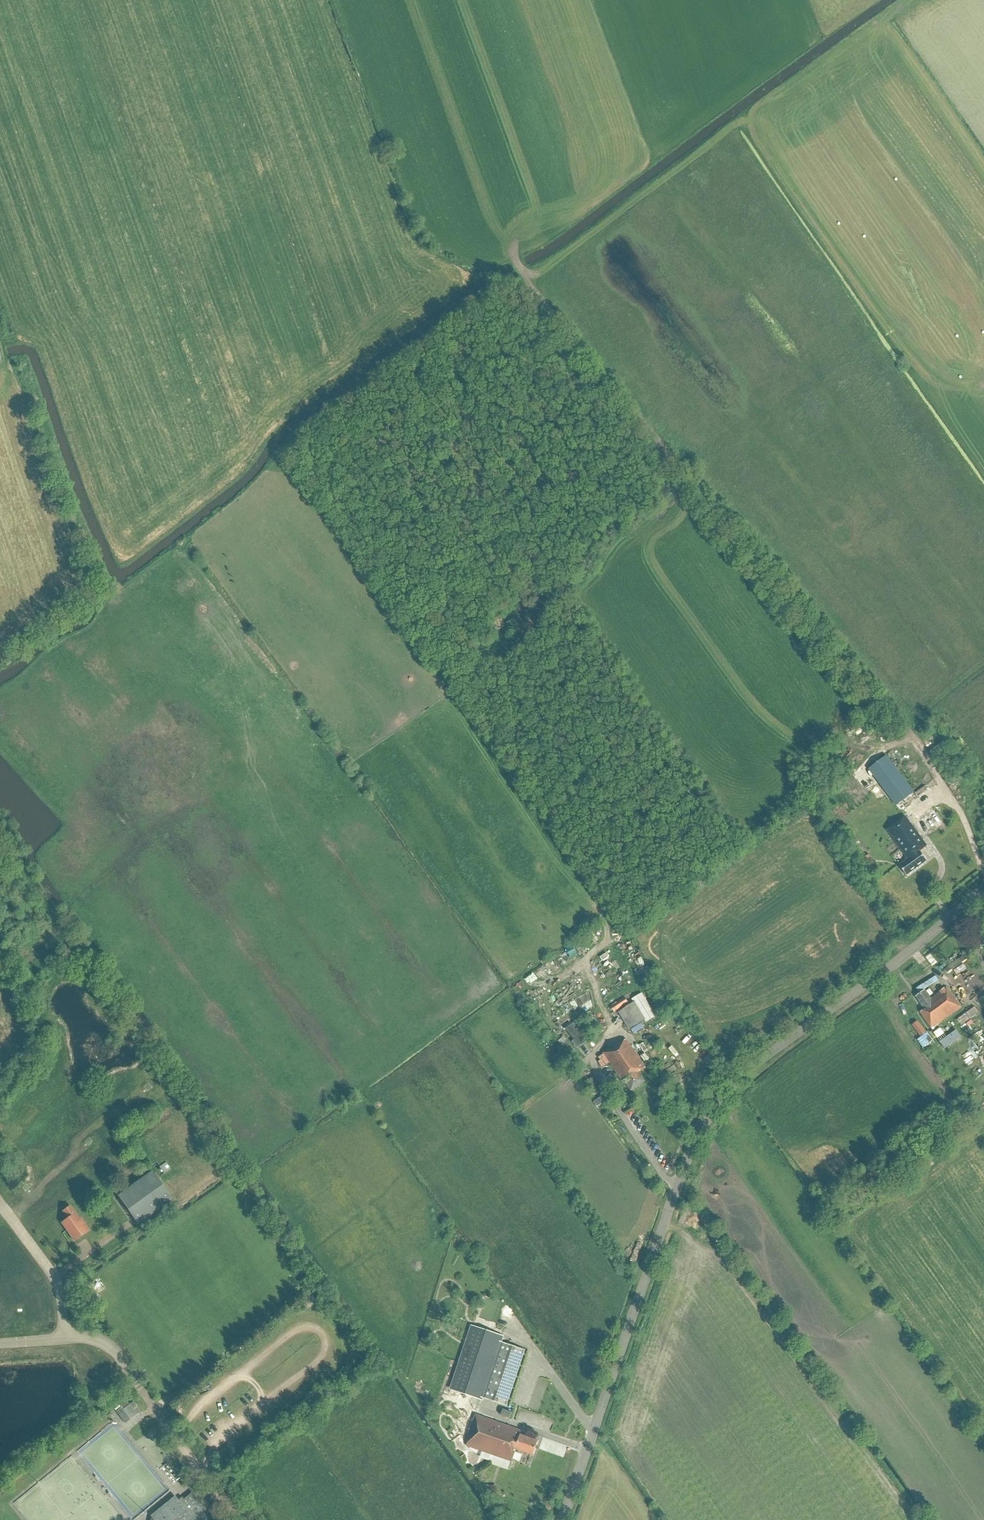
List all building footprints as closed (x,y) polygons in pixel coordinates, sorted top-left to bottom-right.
[(885,756),(868,769),(896,807),(914,793),(885,756)] [(899,867),(906,877),(926,862),(919,852),(926,847),(904,818),(887,831),(908,860),(899,867)] [(892,846),(880,854),(886,863),(898,855),(892,846)] [(869,871),(876,867),(868,855),(861,860),(869,871)] [(597,929),(599,936),(608,933),(606,926),(597,929)] [(570,949),(573,956),(585,951),(581,943),(570,949)] [(617,948),(607,953),(610,958),(620,952),(617,948)] [(626,966),(610,974),(615,984),(632,976),(626,966)] [(545,967),(535,974),(539,980),(549,973),(545,967)] [(570,986),(575,988),(580,979),(574,976),(570,986)] [(932,1029),(961,1008),(946,987),(931,999),(925,991),(916,997),(925,1009),(920,1013),(932,1029)] [(611,1007),(613,1010),(615,1013),(629,1004),(625,998),(611,1007)] [(590,1008),(598,1003),(596,999),(588,1004),(590,1008)] [(635,1003),(633,1004),(619,1013),(629,1030),(646,1021),(635,1003)] [(957,1021),(961,1027),(979,1014),(975,1008),(957,1021)] [(607,1026),(615,1023),(612,1015),(604,1018),(607,1026)] [(589,1020),(582,1027),(590,1036),(597,1030),(589,1020)] [(921,1037),(926,1033),(918,1021),(912,1025),(921,1037)] [(945,1049),(961,1037),(956,1030),(940,1042),(945,1049)] [(927,1033),(917,1040),(923,1047),(932,1040),(927,1033)] [(609,1062),(623,1083),(625,1082),(631,1091),(645,1081),(639,1072),(646,1068),(625,1038),(603,1053),(609,1062)] [(683,1042),(677,1046),(683,1055),(690,1051),(683,1042)] [(609,1062),(603,1053),(598,1057),(600,1060),(597,1061),(601,1067),(609,1062)] [(592,1077),(587,1080),(594,1090),(599,1087),(592,1077)] [(177,1155),(169,1161),(175,1169),(182,1163),(177,1155)] [(165,1174),(171,1170),(166,1163),(160,1168),(165,1174)] [(171,1200),(154,1175),(152,1173),(118,1196),(138,1224),(171,1200)] [(74,1241),(75,1241),(89,1231),(80,1218),(78,1219),(70,1206),(63,1211),(68,1218),(62,1223),(74,1241)] [(501,1341),(473,1332),(451,1396),(470,1402),(479,1405),(481,1400),(501,1341)] [(481,1400),(505,1408),(525,1349),(501,1341),(481,1400)] [(125,1423),(137,1414),(140,1412),(132,1402),(129,1405),(126,1401),(120,1406),(121,1408),(116,1412),(125,1423)] [(512,1408),(520,1412),(523,1405),(515,1401),(512,1408)] [(510,1418),(512,1412),(503,1409),(501,1415),(510,1418)] [(509,1470),(512,1462),(516,1449),(533,1455),(538,1441),(521,1435),(523,1431),(476,1415),(468,1436),(470,1437),(467,1446),(493,1455),(490,1463),(509,1470)] [(488,1486),(490,1496),(497,1495),(495,1485),(488,1486)] [(151,1516),(150,1519),(209,1519),(212,1518),(192,1493),(183,1500),(181,1497),(178,1500),(175,1496),(151,1516)]
